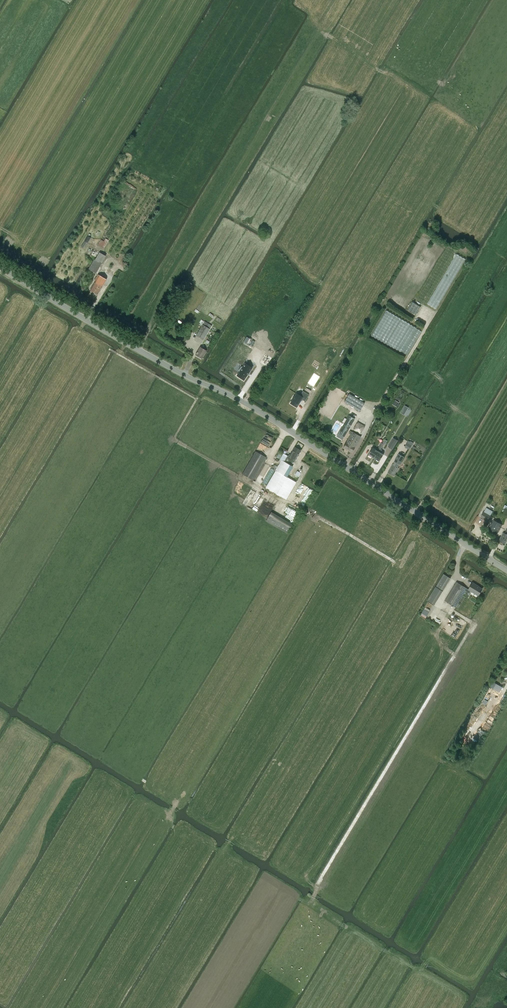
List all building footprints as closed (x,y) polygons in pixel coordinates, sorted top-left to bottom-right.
[(81,247),(84,249),(91,238),(88,236),(81,247)] [(103,248),(108,240),(106,238),(104,241),(101,240),(98,245),(103,248)] [(100,252),(95,260),(94,259),(88,269),(95,273),(106,256),(100,252)] [(97,295),(106,279),(98,275),(94,281),(95,281),(90,290),(94,293),(94,294),(95,295),(96,294),(97,295)] [(412,302),(408,310),(416,315),(421,307),(412,302)] [(203,325),(196,335),(203,340),(210,329),(203,325)] [(201,359),(206,351),(200,347),(195,355),(201,359)] [(240,371),(237,376),(244,381),(252,368),(245,363),(242,368),(241,367),(239,371),(240,371)] [(252,386),(257,378),(254,377),(258,370),(253,367),(249,374),(250,375),(245,381),(252,386)] [(293,399),(290,403),(296,407),(301,399),(305,401),(309,395),(303,391),(300,396),(296,394),(295,397),(294,396),(292,399),(293,399)] [(359,412),(364,403),(349,394),(344,402),(359,412)] [(344,423),(344,424),(338,433),(344,437),(354,420),(348,417),(347,419),(344,423)] [(358,423),(356,430),(362,432),(364,425),(358,423)] [(351,435),(343,447),(352,452),(361,437),(352,432),(350,431),(349,434),(351,435)] [(394,438),(388,447),(392,449),(398,440),(394,438)] [(408,441),(405,447),(409,449),(413,443),(408,441)] [(378,451),(374,458),(380,461),(384,454),(380,452),(382,450),(381,449),(382,447),(383,447),(380,445),(379,448),(380,449),(378,451)] [(295,461),(301,450),(295,447),(290,455),(289,455),(288,456),(285,454),(281,460),(282,460),(267,486),(272,489),(271,490),(279,495),(286,498),(288,495),(294,485),(293,485),(298,477),(293,475),(291,479),(287,477),(293,467),(291,466),(294,461),(295,461)] [(369,455),(374,458),(378,451),(373,448),(369,455)] [(255,451),(242,474),(253,480),(266,457),(255,451)] [(400,465),(404,457),(399,454),(394,461),(396,462),(394,465),(393,464),(388,473),(394,476),(399,468),(398,467),(399,464),(400,465)] [(265,486),(271,476),(267,474),(261,484),(265,486)] [(247,506),(257,512),(267,495),(261,492),(255,503),(250,500),(247,506)] [(486,508),(484,512),(481,517),(487,521),(493,511),(486,508)] [(287,533),(292,523),(271,512),(265,521),(287,533)] [(497,535),(502,525),(494,520),(488,530),(497,535)] [(444,574),(428,600),(434,605),(451,578),(444,574)] [(456,607),(466,591),(469,593),(471,591),(478,595),(482,589),(473,583),(469,589),(467,588),(457,582),(445,601),(456,607)] [(447,622),(442,631),(456,638),(464,623),(459,620),(456,626),(447,622)] [(500,692),(503,687),(493,681),(491,686),(500,692)]
